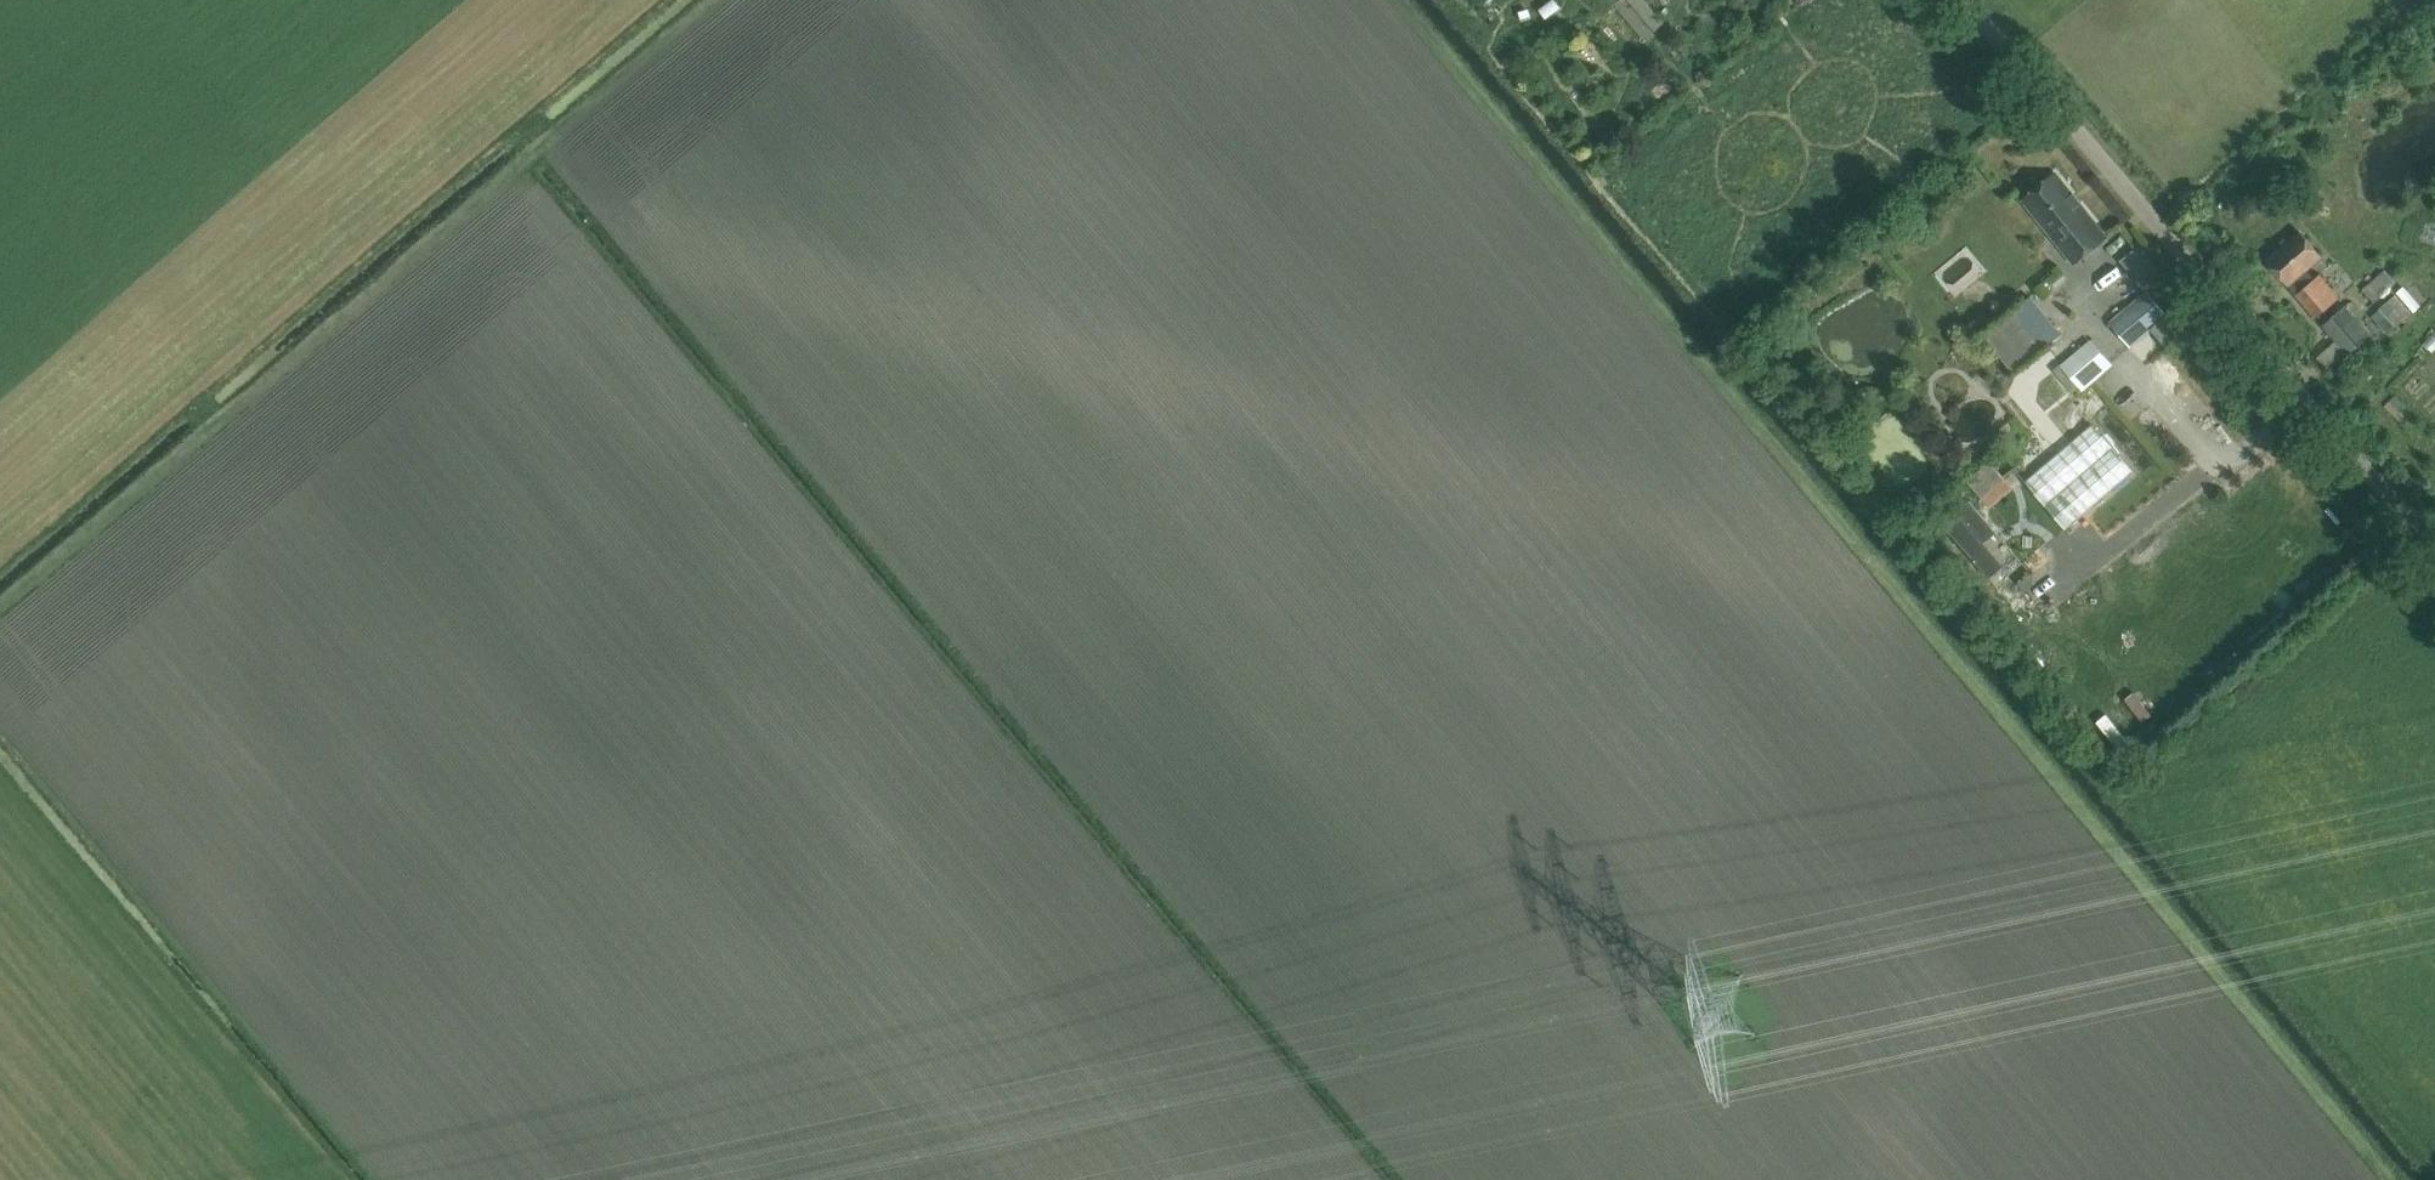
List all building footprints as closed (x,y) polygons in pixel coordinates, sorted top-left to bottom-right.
[(2074,265),(2107,239),(2056,176),(2024,202),(2074,265)] [(2268,262),(2317,318),(2319,319),(2341,299),(2320,275),(2315,279),(2307,271),(2323,256),(2302,232),(2268,262)] [(2376,302),(2397,283),(2385,269),(2364,289),(2376,302)] [(2131,349),(2168,317),(2149,295),(2112,327),(2131,349)] [(2396,326),(2411,313),(2395,295),(2380,308),(2396,326)] [(2008,361),(2037,349),(2020,306),(1991,318),(2008,361)] [(2373,336),(2347,307),(2325,326),(2351,355),(2373,336)] [(2082,390),(2111,366),(2091,343),(2062,367),(2082,390)] [(2039,407),(2053,400),(2044,379),(2029,385),(2039,407)] [(2081,411),(2077,407),(2067,416),(2054,402),(2031,424),(2055,450),(2078,429),(2070,421),(2081,411)] [(2133,470),(2093,423),(2026,480),(2066,527),(2133,470)]
